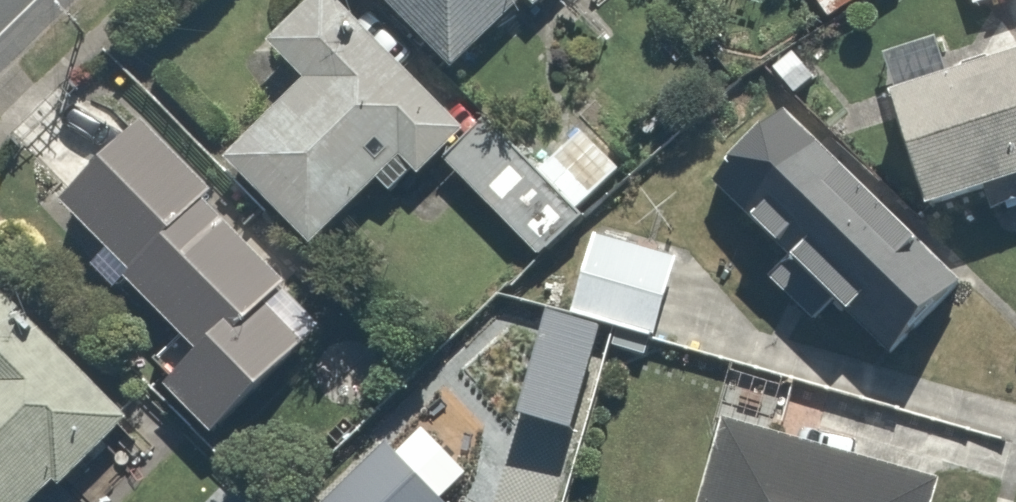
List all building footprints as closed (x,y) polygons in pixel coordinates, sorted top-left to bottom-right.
[(215,152),(308,242),(372,175),(390,193),(431,150),(454,127),(323,0),(289,0),(253,37),(290,74),(215,152)] [(438,66),(512,0),(379,0),(438,66)] [(815,13),(833,0),(806,0),(815,13)] [(880,71),(911,195),(1015,169),(1015,38),(880,71)] [(454,127),(431,150),(484,201),(527,157),(505,136),(474,106),(454,127)] [(117,115),(39,195),(186,338),(143,382),(202,439),(322,314),(117,115)] [(957,280),(761,116),(699,190),(894,354),(957,280)] [(667,245),(582,225),(562,310),(647,330),(667,245)] [(113,394),(0,290),(0,501),(13,501),(113,394)] [(703,426),(685,501),(914,501),(920,479),(703,426)] [(297,501),(427,501),(368,435),(297,501)]
